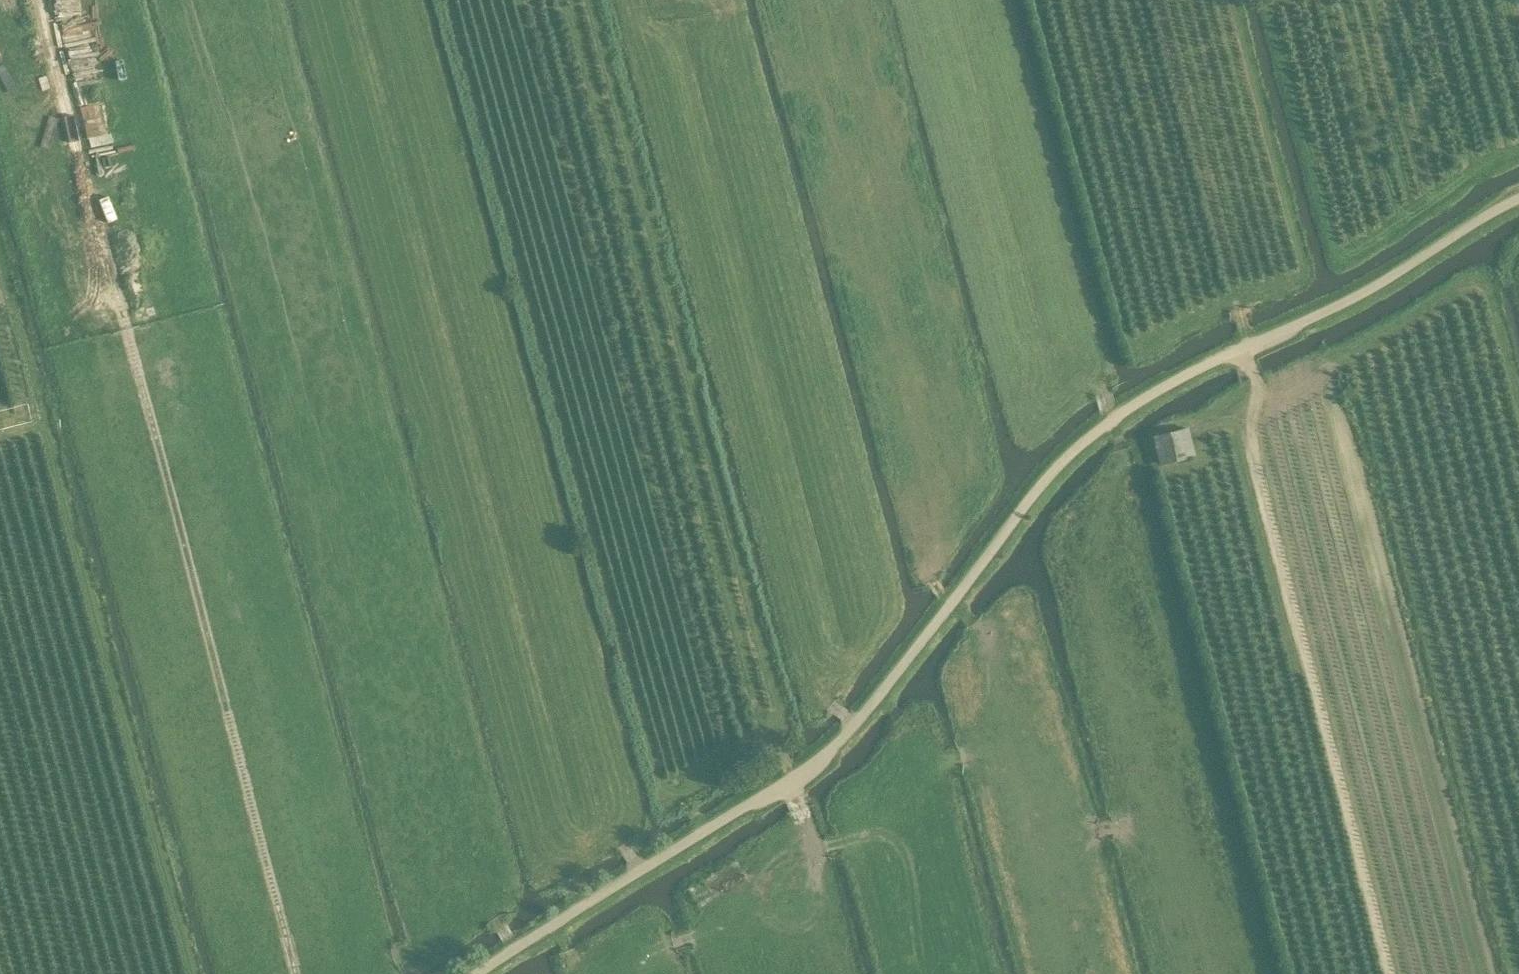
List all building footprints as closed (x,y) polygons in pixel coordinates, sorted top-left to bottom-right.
[(1197,458),(1189,428),(1154,436),(1161,466),(1197,458)]
